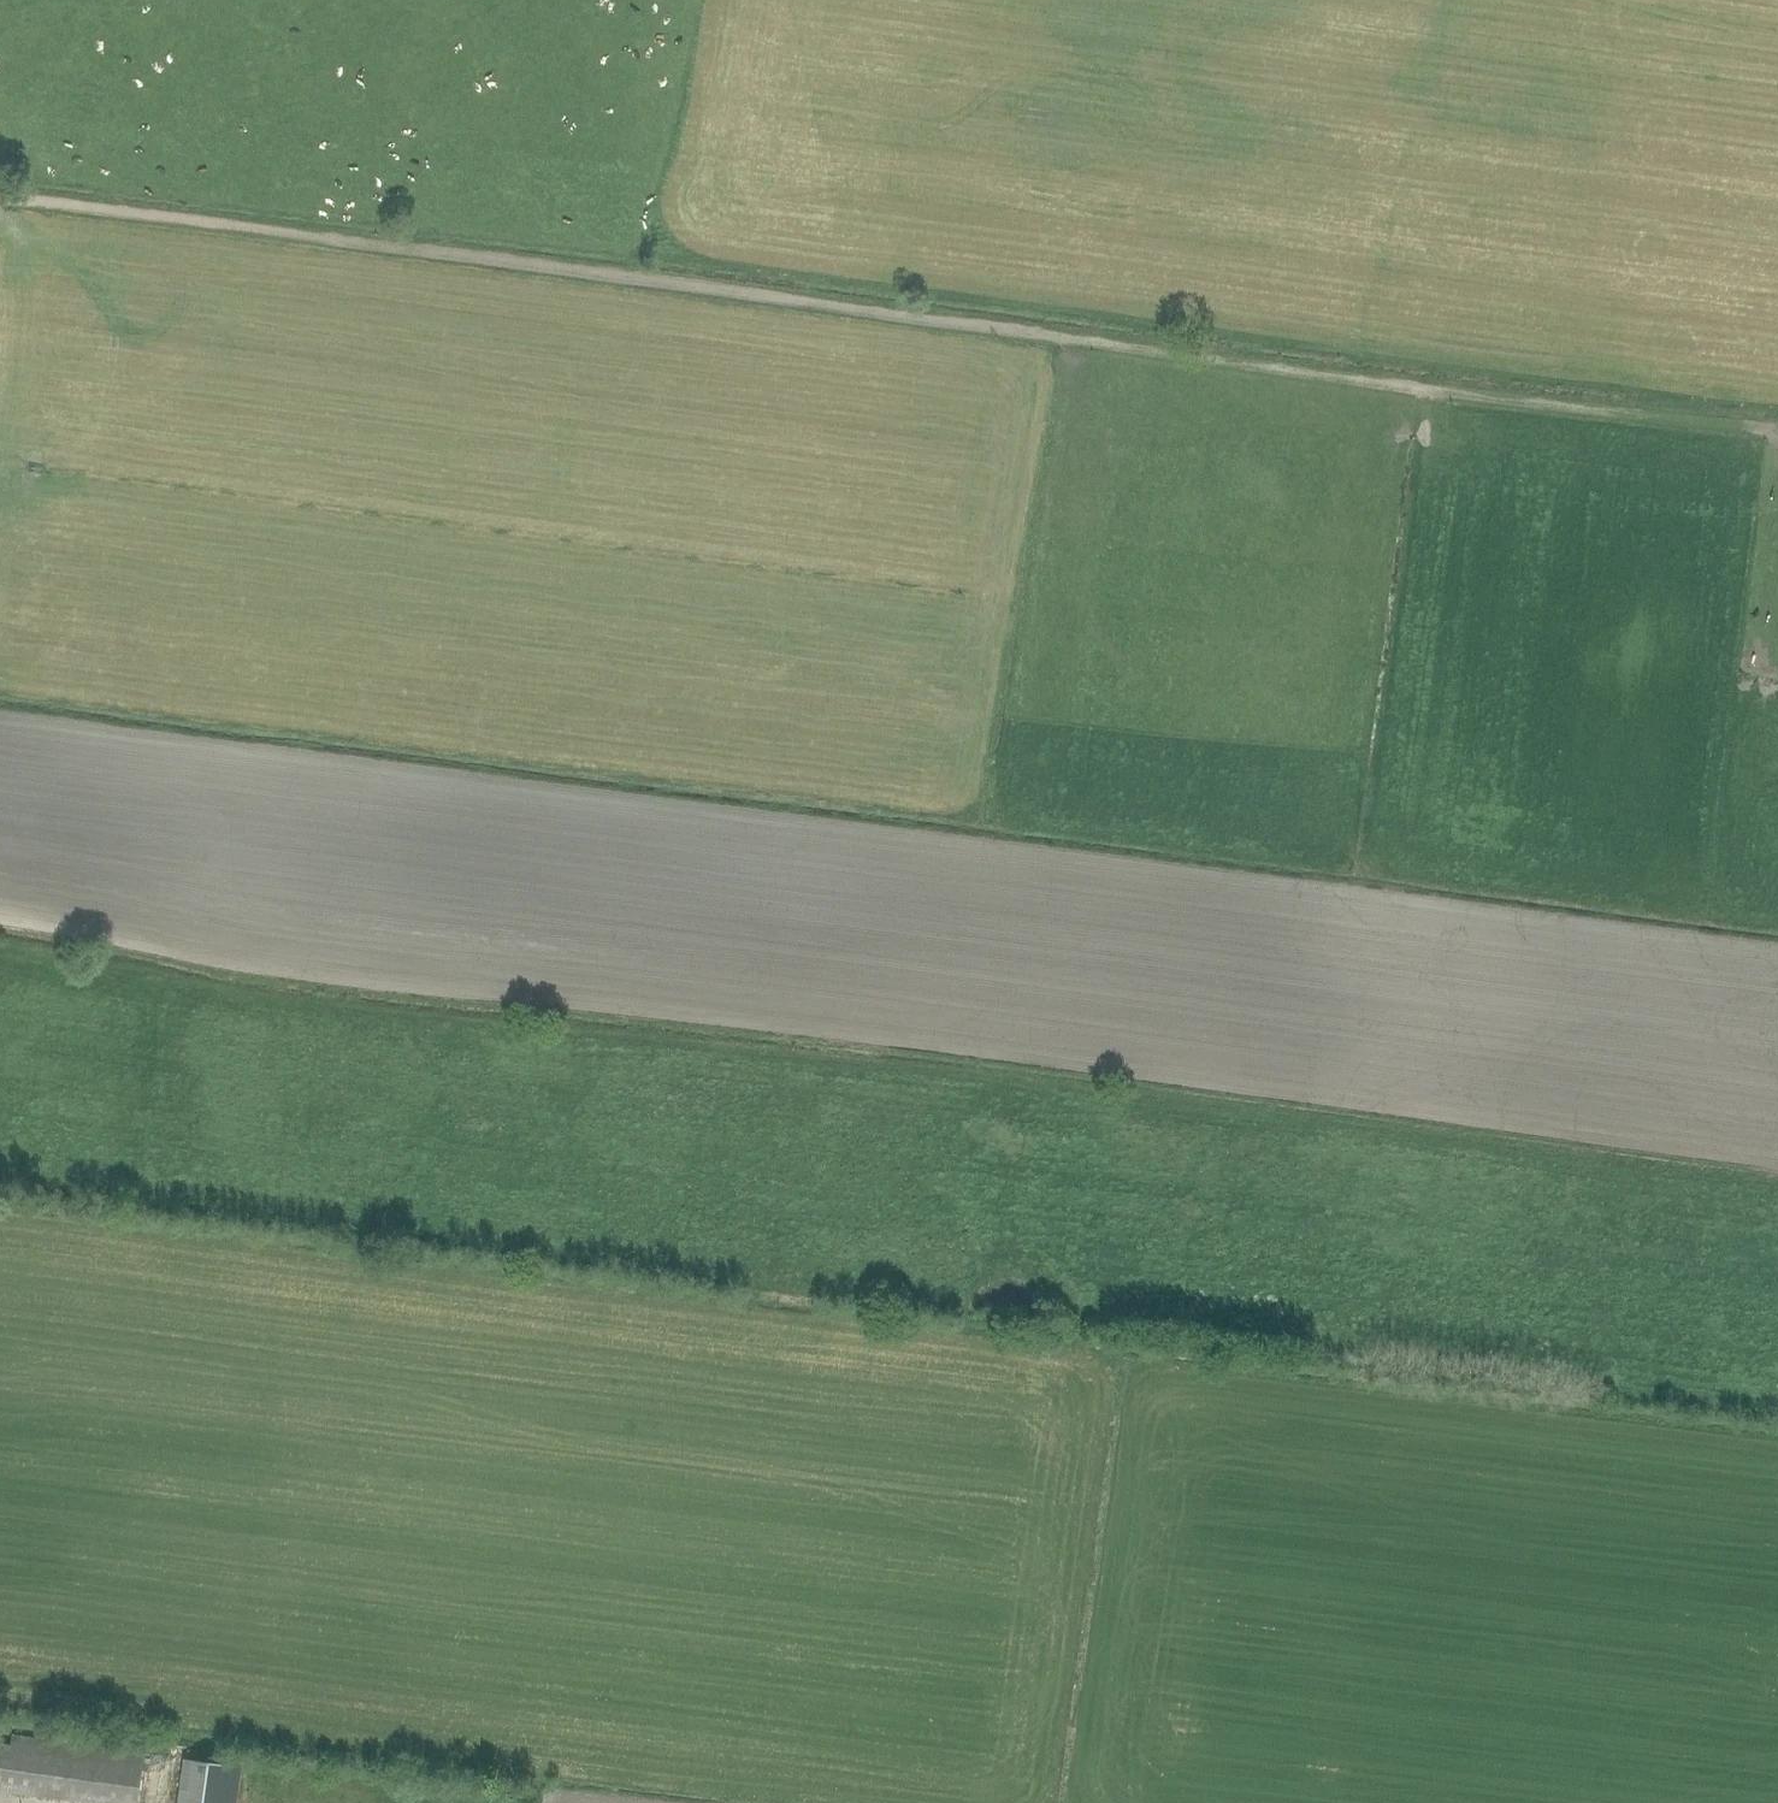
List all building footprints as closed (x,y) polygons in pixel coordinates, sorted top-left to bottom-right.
[(87,1802),(138,1802),(145,1754),(104,1748),(106,1737),(65,1731),(64,1742),(12,1735),(11,1747),(0,1745),(0,1790),(87,1802)] [(186,1759),(179,1802),(237,1802),(242,1767),(186,1759)]
